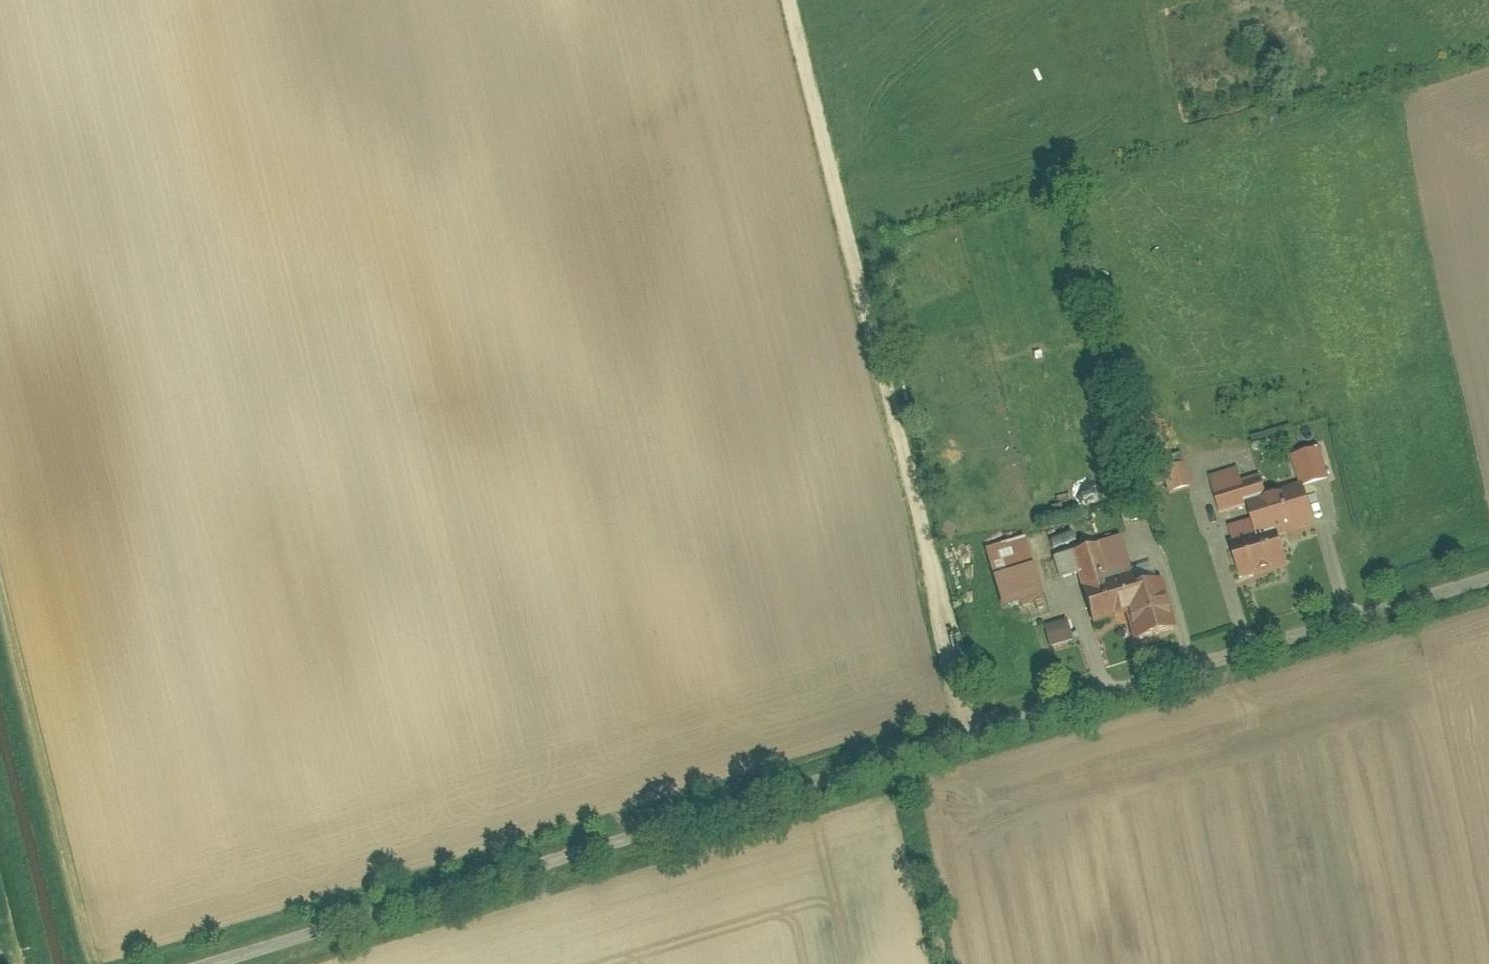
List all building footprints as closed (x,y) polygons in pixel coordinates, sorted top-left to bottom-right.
[(1324,448),(1296,456),(1306,489),(1333,481),(1324,448)] [(1186,464),(1165,470),(1171,493),(1193,487),(1186,464)] [(1241,469),(1214,477),(1225,512),(1250,505),(1271,499),(1265,476),(1245,481),(1241,469)] [(1235,546),(1244,578),(1289,565),(1281,536),(1317,526),(1306,489),(1271,499),(1250,505),(1255,520),(1260,538),(1237,545),(1235,546)] [(1255,520),(1232,527),(1237,545),(1260,538),(1255,520)] [(1077,552),(1069,522),(1049,528),(1057,557),(1077,552)] [(1029,538),(988,549),(995,573),(1036,562),(1029,538)] [(1077,552),(1057,557),(1063,577),(1080,572),(1095,624),(1130,614),(1137,640),(1179,628),(1164,577),(1136,585),(1123,539),(1077,552)] [(1046,595),(1036,562),(995,573),(1005,607),(1046,595)] [(1071,619),(1048,625),(1054,646),(1077,640),(1071,619)]
